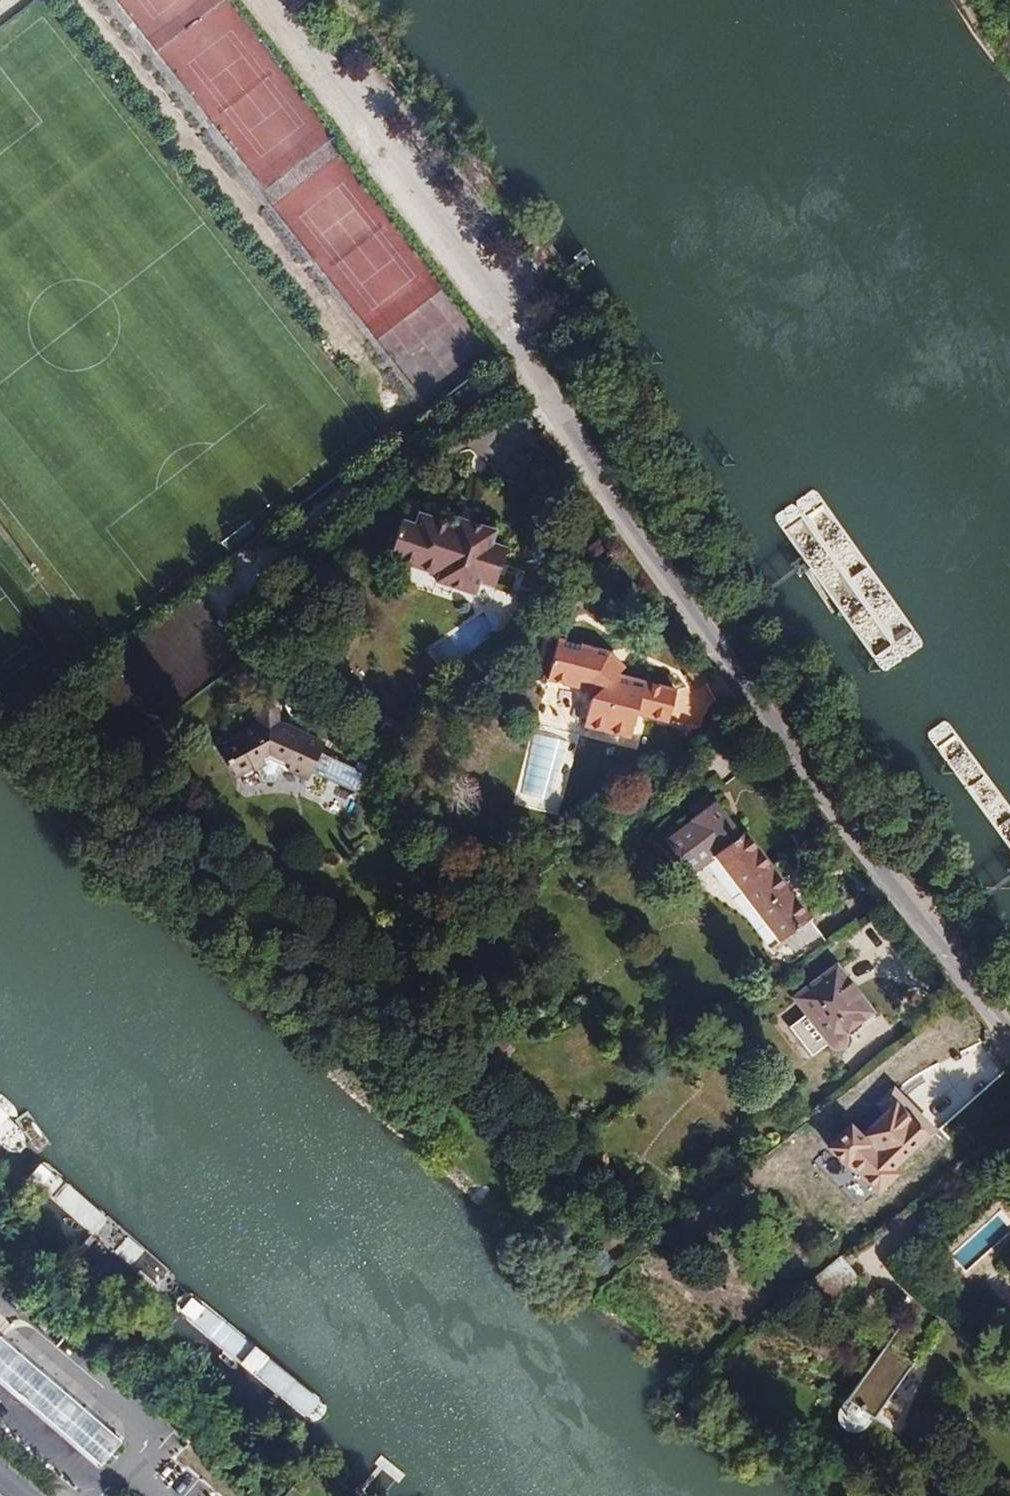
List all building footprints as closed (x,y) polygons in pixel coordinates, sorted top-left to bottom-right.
[(495,587),(507,549),(491,544),(495,530),(457,518),(455,525),(419,513),(415,524),(402,520),(388,558),(438,575),(436,582),(474,594),(479,581),(495,587)] [(480,618),(435,644),(447,665),(492,639),(480,618)] [(677,690),(617,675),(607,664),(610,652),(559,639),(547,680),(581,689),(592,698),(585,726),(630,738),(637,714),(668,722),(677,690)] [(607,664),(617,675),(625,667),(610,652),(607,664)] [(237,735),(238,736),(221,746),(237,776),(254,767),(255,769),(257,768),(268,762),(307,778),(323,743),(278,722),(278,708),(258,709),(258,722),(237,735)] [(281,767),(268,762),(257,768),(265,781),(275,781),(281,767)] [(780,941),(810,918),(744,832),(740,835),(712,800),(663,839),(693,876),(717,857),(780,941)] [(844,1034),(861,1021),(849,1005),(860,997),(837,966),(794,998),(829,1046),(835,1050),(837,1050),(841,1049),(845,1044),(846,1039),(844,1034)] [(849,1005),(861,1021),(873,1013),(860,997),(849,1005)] [(924,1137),(932,1129),(894,1089),(879,1104),(887,1112),(894,1105),(924,1137)] [(892,1169),(924,1137),(894,1105),(887,1112),(861,1137),(850,1126),(827,1148),(856,1178),(860,1175),(877,1193),(896,1173),(892,1169)] [(842,1294),(859,1281),(842,1260),(795,1298),(808,1314),(830,1297),(842,1294)] [(12,1290),(0,1279),(0,1303),(12,1290)] [(16,1293),(12,1290),(0,1303),(0,1311),(16,1293)] [(870,1413),(940,1326),(915,1305),(844,1392),(870,1413)] [(0,1380),(0,1409),(17,1425),(80,1352),(49,1324),(0,1380)]
